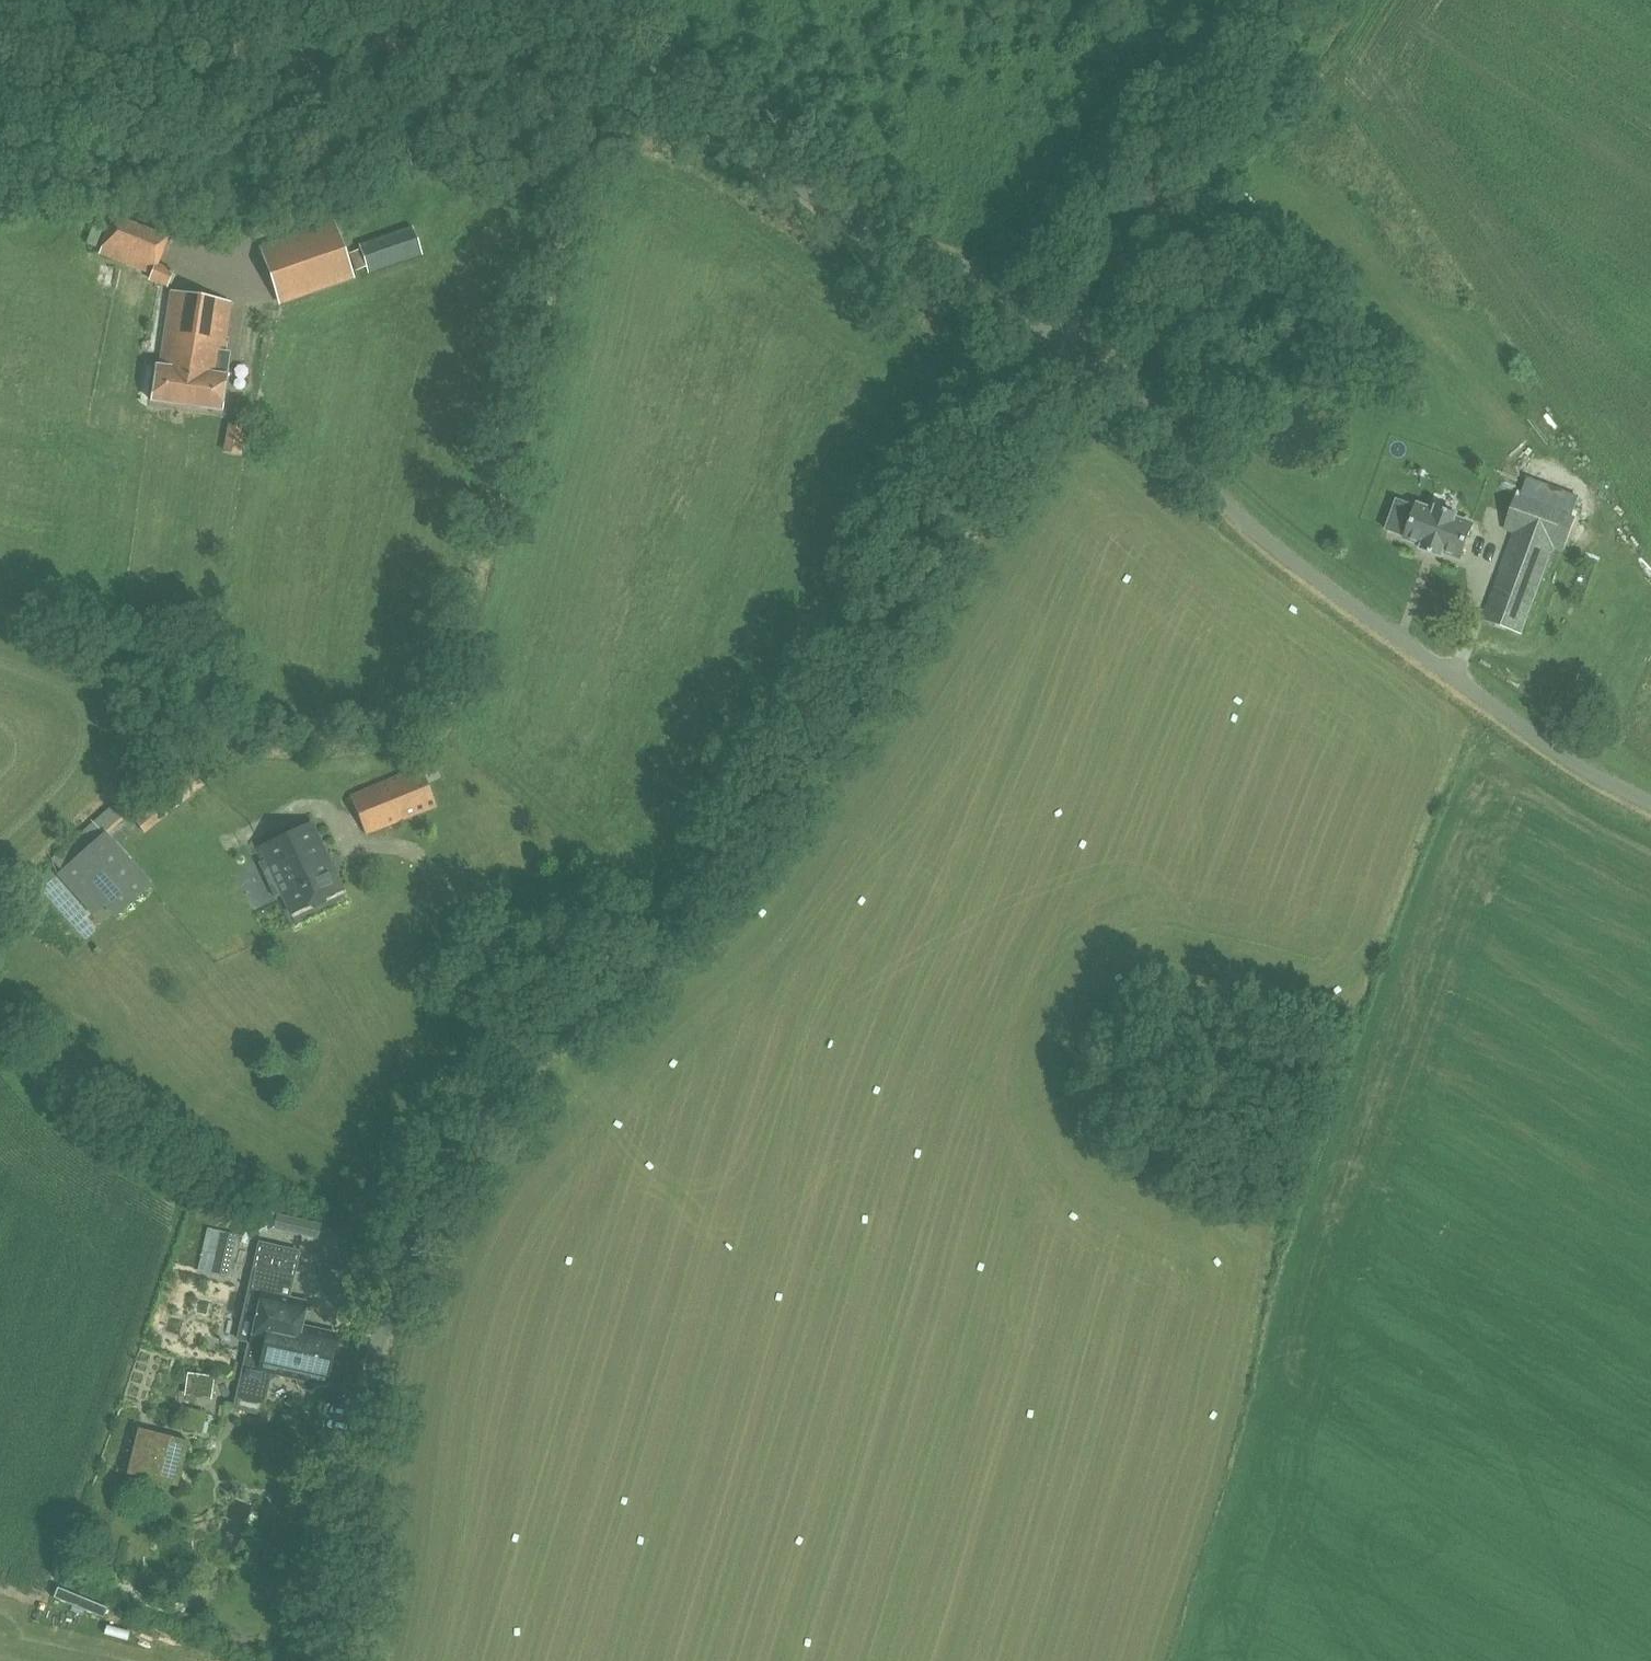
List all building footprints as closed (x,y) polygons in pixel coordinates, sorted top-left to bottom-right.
[(159,264),(171,237),(114,215),(96,261),(116,269),(118,262),(150,275),(148,281),(167,288),(174,270),(159,264)] [(281,303),(350,279),(330,225),(262,248),(281,303)] [(369,274),(423,255),(412,225),(359,244),(360,249),(350,253),(356,271),(366,267),(369,274)] [(225,375),(227,364),(222,364),(231,302),(171,293),(160,366),(157,366),(151,401),(222,411),(227,375),(225,375)] [(990,338),(994,332),(988,328),(984,334),(990,338)] [(1417,505),(1405,537),(1424,544),(1422,550),(1440,557),(1442,551),(1461,558),(1473,525),(1454,518),(1456,513),(1438,506),(1436,512),(1417,505)] [(1516,527),(1482,618),(1523,633),(1556,542),(1516,527)] [(349,795),(366,835),(438,807),(421,766),(349,795)] [(325,900),(342,889),(308,822),(257,847),(267,866),(261,869),(275,898),(281,895),(292,918),(313,907),(314,909),(326,902),(325,900)] [(115,921),(152,888),(104,833),(56,875),(92,916),(102,906),(115,921)] [(258,1203),(256,1211),(273,1215),(275,1207),(258,1203)] [(300,1323),(305,1300),(290,1297),(300,1251),(259,1242),(242,1312),(252,1314),(246,1341),(333,1360),(338,1336),(301,1329),(302,1324),(300,1323)] [(333,1360),(246,1341),(231,1408),(261,1415),(268,1382),(276,1375),(296,1379),(298,1384),(303,1389),(310,1390),(317,1388),(321,1385),(327,1386),(333,1360)] [(176,1489),(187,1442),(147,1432),(135,1479),(176,1489)]
